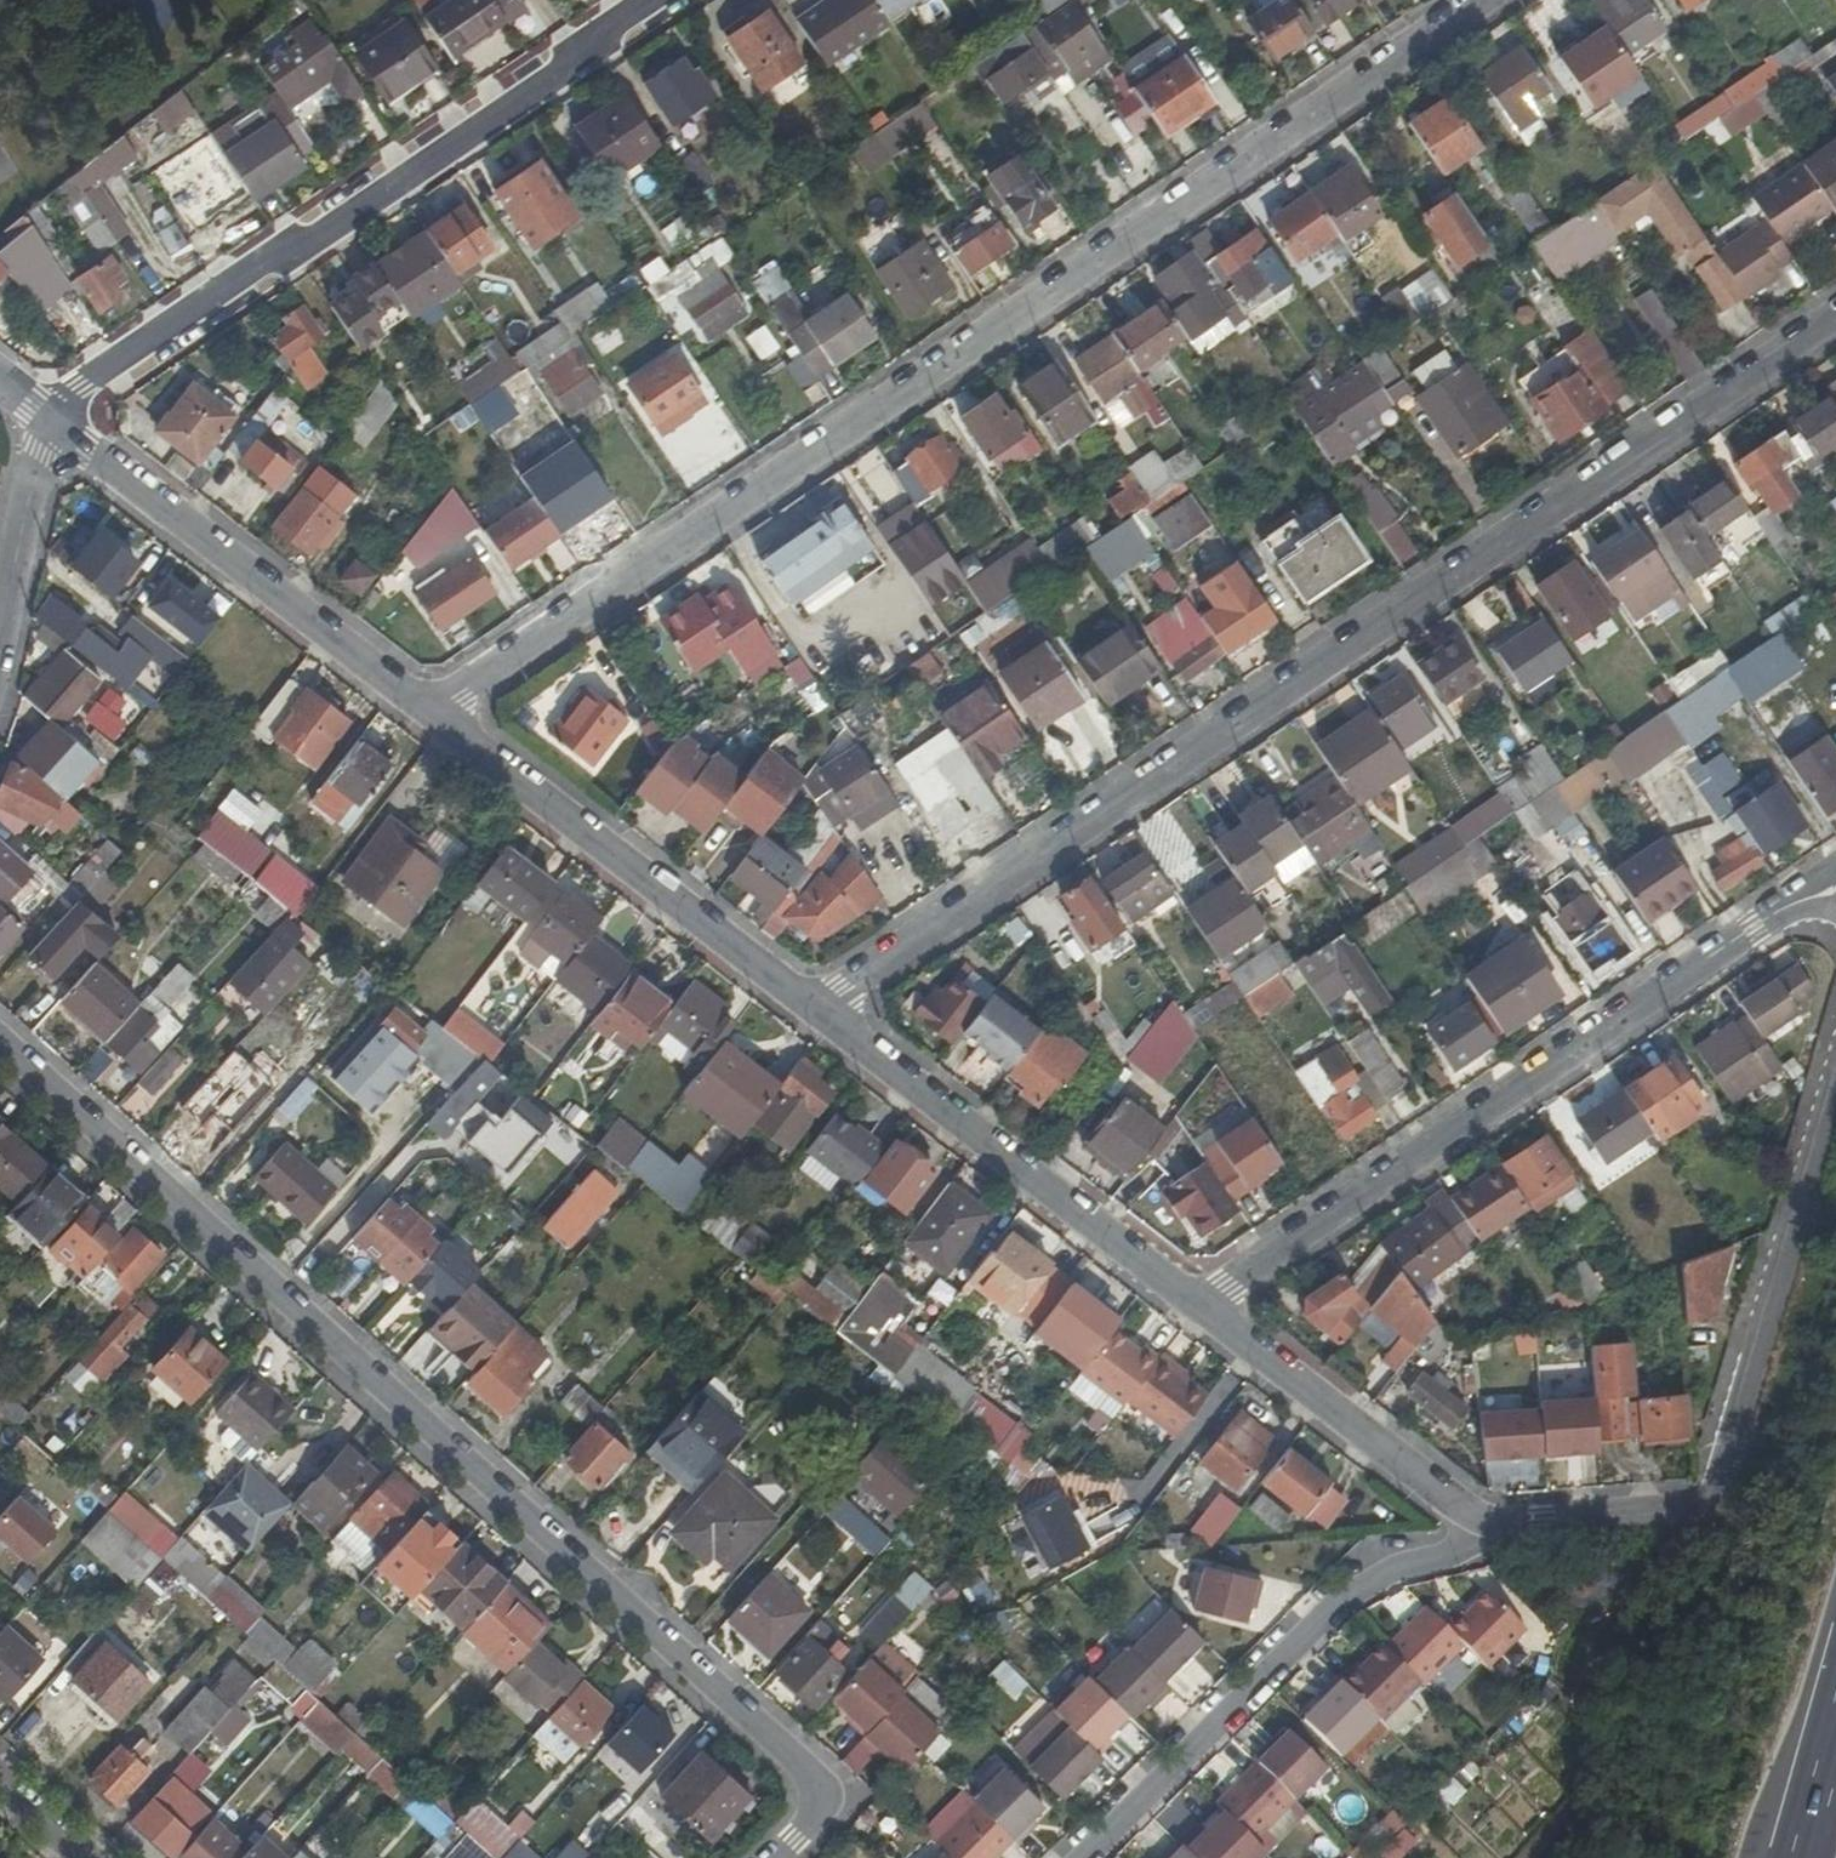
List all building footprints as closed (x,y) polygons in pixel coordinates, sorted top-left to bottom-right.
[(419,4),(431,22),(446,12),(438,0),(416,0),(419,4)] [(431,22),(457,60),(496,32),(494,29),(508,19),(495,0),(462,0),(446,12),(431,22)] [(522,0),(495,0),(508,19),(510,22),(514,28),(531,14),(522,0)] [(879,0),(836,0),(801,25),(829,66),(895,23),(879,0)] [(895,23),(897,25),(904,19),(914,6),(922,0),(879,0),(895,23)] [(926,31),(948,16),(938,0),(929,0),(913,11),(926,31)] [(1051,16),(1074,0),(1041,0),(1051,16)] [(1317,30),(1312,23),(1297,0),(1276,0),(1251,17),(1252,19),(1279,57),(1317,30)] [(1312,23),(1335,7),(1338,12),(1355,0),(1297,0),(1312,23)] [(1642,0),(1590,0),(1588,2),(1603,24),(1624,54),(1662,30),(1661,28),(1642,0)] [(1685,9),(1699,0),(1679,0),(1685,9)] [(1075,3),(1025,33),(1065,89),(1071,98),(1079,92),(1067,76),(1091,59),(1073,33),(1088,22),(1075,3)] [(772,18),(732,43),(765,92),(805,65),(772,18)] [(494,29),(496,32),(510,22),(508,19),(494,29)] [(292,104),(295,108),(335,79),(352,102),(367,90),(332,39),(330,41),(317,23),(301,35),(308,44),(269,71),(292,104)] [(1554,57),(1587,104),(1635,74),(1624,54),(1603,24),(1554,57)] [(364,58),(394,101),(440,69),(409,26),(364,58)] [(1798,32),(1768,53),(1770,56),(1782,73),(1803,58),(1812,51),(1798,32)] [(1025,33),(982,63),(1010,106),(1035,90),(1043,103),(1065,89),(1025,33)] [(1828,41),(1835,53),(1835,35),(1828,41)] [(1812,72),(1835,56),(1835,53),(1828,41),(1812,51),(1803,58),(1812,72)] [(1521,47),(1481,75),(1507,116),(1532,99),(1550,87),(1521,47)] [(1139,88),(1171,133),(1221,101),(1189,54),(1139,88)] [(1782,73),(1770,56),(1749,72),(1759,88),(1782,73)] [(1781,93),(1812,72),(1803,58),(1782,73),(1759,88),(1752,91),(1775,124),(1793,112),(1781,93)] [(687,60),(648,88),(679,133),(722,104),(697,68),(694,71),(687,60)] [(1824,79),(1835,96),(1835,70),(1824,79)] [(175,89),(147,115),(163,132),(190,106),(175,89)] [(1732,106),(1725,95),(1676,130),(1683,140),(1732,106)] [(1479,147),(1445,97),(1408,123),(1442,172),(1479,147)] [(1532,99),(1507,116),(1523,137),(1546,122),(1532,99)] [(904,117),(877,136),(891,156),(939,122),(925,102),(904,117)] [(295,108),(292,104),(223,148),(230,159),(255,196),(258,201),(260,200),(283,185),(287,191),(314,173),(307,163),(324,151),(295,108)] [(626,170),(662,146),(633,104),(618,114),(614,108),(580,129),(612,179),(626,170)] [(894,105),(867,123),(876,137),(877,136),(904,117),(894,105)] [(131,137),(80,177),(110,222),(125,244),(140,234),(113,191),(106,196),(101,189),(144,156),(131,137)] [(876,137),(850,154),(868,179),(894,163),(876,137)] [(1802,163),(1827,200),(1833,208),(1835,212),(1835,211),(1835,138),(1802,163)] [(692,151),(673,163),(694,194),(713,182),(692,151)] [(188,167),(170,177),(215,241),(249,218),(241,206),(255,196),(230,159),(207,175),(202,167),(192,173),(188,167)] [(1593,201),(1613,232),(1643,212),(1676,259),(1683,254),(1723,312),(1745,296),(1715,252),(1705,237),(1652,160),(1593,201)] [(1802,163),(1800,160),(1750,195),(1765,217),(1783,243),(1814,221),(1809,214),(1827,200),(1802,163)] [(1381,213),(1347,167),(1309,192),(1336,230),(1342,239),(1381,213)] [(1057,204),(1032,168),(1011,182),(1019,193),(1008,201),(1025,226),(1057,204)] [(546,170),(503,200),(539,251),(581,221),(546,170)] [(632,178),(626,170),(612,179),(618,187),(632,178)] [(78,179),(57,196),(87,240),(110,222),(80,177),(78,179)] [(1519,178),(1501,190),(1532,236),(1550,224),(1519,178)] [(258,201),(263,209),(287,191),(283,185),(260,200),(258,201)] [(1455,191),(1422,214),(1456,266),(1474,254),(1488,274),(1501,265),(1488,246),(1492,244),(1455,191)] [(1336,230),(1309,192),(1269,219),(1294,258),(1326,236),(1336,230)] [(1809,214),(1814,221),(1833,208),(1827,200),(1809,214)] [(1559,281),(1618,239),(1613,232),(1593,201),(1553,229),(1533,243),(1559,281)] [(503,252),(471,208),(432,234),(438,243),(462,280),(463,281),(503,252)] [(0,243),(0,252),(20,277),(28,286),(33,282),(47,270),(54,264),(69,281),(76,276),(62,257),(34,215),(0,243)] [(941,231),(972,276),(1017,244),(997,215),(969,235),(959,220),(941,231)] [(1783,243),(1765,217),(1735,238),(1715,252),(1745,296),(1746,298),(1785,271),(1782,266),(1793,259),(1783,243)] [(719,235),(709,223),(692,234),(700,247),(719,235)] [(1724,223),(1705,237),(1715,252),(1735,238),(1724,223)] [(189,225),(172,235),(191,263),(208,253),(189,225)] [(1299,286),(1260,230),(1224,255),(1208,266),(1219,280),(1226,290),(1237,284),(1259,314),(1299,286)] [(1336,230),(1326,236),(1338,253),(1348,247),(1342,239),(1336,230)] [(1208,266),(1224,255),(1207,231),(1191,241),(1208,266)] [(438,243),(432,234),(399,258),(405,266),(438,243)] [(726,238),(652,289),(662,303),(675,294),(702,333),(744,304),(721,272),(740,259),(726,238)] [(409,307),(413,313),(462,280),(438,243),(405,266),(399,258),(383,269),(409,307)] [(954,281),(927,243),(882,273),(913,319),(938,302),(933,295),(954,281)] [(74,249),(62,257),(76,276),(87,268),(74,249)] [(20,277),(0,252),(0,294),(20,277)] [(1195,254),(1157,282),(1177,312),(1174,315),(1185,330),(1217,309),(1222,316),(1238,307),(1226,290),(1219,280),(1214,283),(1195,254)] [(86,281),(110,315),(134,300),(128,290),(137,284),(122,259),(86,281)] [(1453,298),(1433,268),(1403,289),(1422,319),(1433,312),(1453,298)] [(409,307),(383,269),(362,284),(367,290),(336,310),(369,357),(391,340),(381,327),(409,307)] [(33,282),(38,288),(52,278),(47,270),(33,282)] [(413,313),(418,321),(467,287),(463,281),(462,280),(413,313)] [(1405,330),(1422,319),(1403,289),(1400,284),(1382,296),(1405,330)] [(882,338),(852,297),(813,325),(784,286),(767,299),(807,356),(823,379),(882,338)] [(1661,304),(1651,288),(1636,298),(1658,331),(1656,332),(1688,380),(1705,369),(1661,304)] [(598,294),(563,319),(568,327),(578,342),(585,337),(613,317),(598,294)] [(754,317),(744,304),(702,333),(712,346),(754,317)] [(1174,315),(1167,304),(1118,337),(1143,372),(1192,340),(1185,330),(1174,315)] [(291,336),(281,345),(303,377),(313,393),(325,385),(308,360),(334,343),(313,312),(287,330),(291,336)] [(529,327),(522,319),(511,326),(517,335),(529,327)] [(761,324),(741,337),(757,361),(777,348),(761,324)] [(578,342),(568,327),(523,358),(532,373),(534,373),(578,342)] [(12,328),(5,335),(17,344),(23,337),(12,328)] [(1630,383),(1593,330),(1519,383),(1553,435),(1630,383)] [(578,342),(534,373),(539,381),(546,376),(576,420),(577,421),(610,399),(590,369),(601,361),(585,337),(578,342)] [(1143,372),(1118,337),(1091,357),(1107,379),(1096,386),(1112,409),(1128,398),(1156,436),(1168,427),(1141,389),(1150,383),(1143,372)] [(1403,378),(1381,347),(1364,359),(1384,389),(1403,378)] [(1432,392),(1419,400),(1457,456),(1508,422),(1471,367),(1470,366),(1463,371),(1452,354),(1421,375),(1432,392)] [(807,356),(792,367),(809,394),(826,384),(823,379),(807,356)] [(1107,379),(1091,357),(1081,364),(1096,386),(1107,379)] [(529,375),(517,358),(466,391),(469,396),(479,410),(499,396),(529,375)] [(1339,377),(1325,359),(1295,380),(1309,398),(1333,382),(1339,377)] [(1304,402),(1298,405),(1339,467),(1364,451),(1352,432),(1344,419),(1370,402),(1375,409),(1391,399),(1384,389),(1364,359),(1349,370),(1359,384),(1341,396),(1333,382),(1309,398),(1304,402)] [(714,400),(687,362),(642,393),(669,432),(714,400)] [(1060,362),(1023,389),(1062,445),(1100,418),(1060,362)] [(1827,386),(1835,399),(1835,380),(1827,386)] [(250,420),(207,388),(172,433),(214,466),(250,420)] [(317,404),(302,388),(288,396),(285,399),(300,410),(304,412),(317,404)] [(377,439),(402,405),(392,390),(364,427),(377,439)] [(479,410),(469,396),(448,408),(457,425),(479,410)] [(512,415),(499,396),(479,410),(491,428),(512,415)] [(1781,429),(1784,432),(1801,457),(1815,477),(1825,470),(1821,465),(1835,454),(1835,408),(1828,396),(1781,429)] [(965,421),(991,461),(1022,439),(1030,433),(1009,404),(1005,407),(997,397),(965,421)] [(280,436),(300,410),(285,399),(241,456),(255,467),(280,436)] [(1344,419),(1352,432),(1379,416),(1375,409),(1370,402),(1344,419)] [(1030,433),(1022,439),(1033,454),(1046,446),(1034,429),(1030,433)] [(1801,457),(1784,432),(1736,464),(1754,489),(1759,486),(1771,506),(1775,512),(1797,497),(1781,472),(1776,465),(1786,459),(1790,464),(1801,457)] [(899,471),(924,509),(941,497),(938,493),(969,472),(944,435),(912,457),(914,460),(899,471)] [(280,436),(255,467),(288,494),(314,463),(280,436)] [(1145,484),(1158,502),(1184,485),(1207,468),(1198,453),(1171,472),(1163,460),(1139,475),(1145,484)] [(1781,472),(1790,464),(1786,459),(1776,465),(1781,472)] [(625,519),(586,464),(570,476),(578,488),(564,498),(594,541),(625,519)] [(889,514),(870,525),(880,541),(914,521),(881,465),(866,474),(889,514)] [(1364,474),(1347,485),(1380,532),(1403,516),(1384,488),(1377,493),(1364,474)] [(1145,484),(1139,475),(1130,481),(1135,490),(1145,484)] [(1724,481),(1686,509),(1688,511),(1709,542),(1749,515),(1724,481)] [(1158,502),(1145,484),(1135,490),(1115,504),(1117,508),(1128,523),(1133,519),(1158,502)] [(422,572),(480,530),(453,490),(402,556),(422,572)] [(355,523),(318,493),(287,532),(325,561),(355,523)] [(535,499),(486,532),(512,571),(562,538),(535,499)] [(1213,526),(1194,499),(1159,524),(1157,525),(1175,551),(1213,526)] [(1264,542),(1305,603),(1367,560),(1326,500),(1264,542)] [(799,610),(881,551),(847,505),(766,564),(799,610)] [(1771,506),(1756,516),(1783,555),(1797,545),(1775,512),(1771,506)] [(1128,523),(1117,508),(1102,519),(1112,534),(1128,523)] [(1688,511),(1657,532),(1693,581),(1723,561),(1709,542),(1688,511)] [(928,514),(890,540),(930,598),(967,572),(928,514)] [(1082,516),(1061,530),(1074,548),(1095,534),(1082,516)] [(128,556),(90,528),(64,560),(101,590),(118,568),(128,556)] [(1642,533),(1596,566),(1624,608),(1642,596),(1657,618),(1687,598),(1642,533)] [(1029,537),(965,580),(985,609),(1049,566),(1029,537)] [(128,556),(118,568),(127,576),(138,564),(128,556)] [(1575,640),(1620,608),(1600,580),(1590,586),(1574,563),(1538,588),(1575,640)] [(504,600),(482,565),(430,599),(453,633),(504,600)] [(353,588),(371,604),(390,581),(372,566),(353,588)] [(1166,567),(1150,572),(1156,594),(1172,589),(1166,567)] [(1096,588),(1084,571),(1053,592),(1065,609),(1096,588)] [(166,576),(145,603),(197,642),(217,615),(166,576)] [(1218,585),(1206,592),(1221,614),(1232,607),(1218,585)] [(666,624),(699,673),(734,649),(751,674),(780,655),(736,589),(708,608),(702,600),(666,624)] [(159,636),(130,613),(116,630),(118,632),(106,646),(79,625),(84,617),(51,590),(30,614),(122,689),(136,670),(130,665),(141,651),(146,654),(159,636)] [(1221,614),(1205,624),(1229,659),(1269,631),(1247,597),(1232,607),(1221,614)] [(1576,662),(1546,617),(1500,650),(1530,693),(1576,662)] [(1155,636),(1189,687),(1229,659),(1205,624),(1201,618),(1179,633),(1173,623),(1155,636)] [(977,625),(957,639),(972,657),(990,642),(977,625)] [(1081,668),(1109,708),(1164,671),(1136,631),(1081,668)] [(159,636),(146,654),(172,676),(187,658),(159,636)] [(1460,642),(1424,666),(1440,689),(1437,692),(1454,717),(1463,710),(1470,720),(1488,708),(1481,697),(1493,690),(1460,642)] [(1744,691),(1751,701),(1788,676),(1768,644),(1768,642),(1734,666),(1729,670),(1744,691)] [(47,715),(95,753),(106,761),(118,747),(106,738),(94,736),(75,720),(105,682),(57,644),(19,693),(47,715)] [(848,667),(868,691),(895,670),(876,645),(848,667)] [(935,653),(908,671),(931,703),(945,694),(937,683),(946,676),(935,653)] [(1050,654),(1008,682),(1042,731),(1044,733),(1085,703),(1050,654)] [(809,716),(826,708),(800,656),(783,664),(809,716)] [(1697,723),(1744,691),(1729,670),(1703,687),(1691,696),(1701,712),(1686,723),(1675,707),(1669,713),(1688,740),(1695,751),(1709,740),(1697,723)] [(1692,670),(1672,684),(1684,701),(1691,696),(1703,687),(1692,670)] [(1383,720),(1405,751),(1442,725),(1409,676),(1377,697),(1389,716),(1383,720)] [(289,678),(255,721),(273,734),(280,725),(301,741),(292,754),(311,768),(348,719),(304,685),(302,688),(289,678)] [(112,740),(124,724),(112,716),(123,701),(106,688),(83,719),(112,740)] [(1029,739),(993,688),(945,724),(987,783),(1007,769),(1001,760),(1029,739)] [(1684,701),(1675,707),(1686,723),(1701,712),(1691,696),(1684,701)] [(636,727),(595,697),(561,743),(601,773),(636,727)] [(1343,782),(1362,808),(1418,769),(1415,765),(1405,751),(1383,720),(1376,709),(1320,748),(1343,782)] [(1609,753),(1628,780),(1676,748),(1688,740),(1669,713),(1630,739),(1620,746),(1609,753)] [(47,715),(12,753),(32,772),(50,789),(58,796),(95,753),(47,715)] [(663,724),(649,735),(671,767),(683,752),(663,724)] [(1619,724),(1610,730),(1620,746),(1630,739),(1619,724)] [(845,763),(866,748),(861,739),(858,736),(839,758),(845,763)] [(1688,740),(1676,748),(1699,781),(1711,774),(1695,751),(1688,740)] [(128,754),(143,767),(153,755),(139,742),(128,754)] [(671,767),(651,792),(667,805),(663,809),(678,821),(683,814),(718,767),(705,757),(695,742),(684,749),(683,752),(671,767)] [(355,743),(314,795),(332,810),(343,795),(360,810),(391,772),(355,743)] [(1505,790),(1522,814),(1535,805),(1561,787),(1571,780),(1548,748),(1524,765),(1530,773),(1505,790)] [(1797,768),(1829,814),(1835,810),(1835,752),(1816,765),(1812,759),(1797,768)] [(1561,787),(1580,817),(1629,781),(1628,780),(1609,753),(1571,780),(1561,787)] [(813,792),(831,819),(851,806),(869,835),(907,809),(872,756),(834,781),(827,772),(814,790),(813,792)] [(1449,785),(1429,756),(1415,765),(1418,769),(1436,795),(1449,785)] [(755,785),(734,812),(762,833),(767,826),(779,835),(813,792),(814,790),(788,770),(783,763),(776,757),(755,785)] [(7,759),(0,776),(0,803),(21,813),(41,822),(45,817),(60,831),(77,813),(58,796),(50,789),(32,772),(7,759)] [(718,767),(683,814),(698,825),(701,820),(718,833),(734,812),(755,785),(724,760),(718,767)] [(1306,846),(1321,868),(1359,844),(1368,858),(1386,844),(1362,808),(1343,782),(1288,818),(1306,846)] [(1750,791),(1732,804),(1767,855),(1787,841),(1783,835),(1807,819),(1784,785),(1758,803),(1750,791)] [(1561,787),(1535,805),(1554,835),(1580,817),(1561,787)] [(651,792),(647,797),(663,809),(667,805),(651,792)] [(1248,887),(1252,893),(1283,872),(1278,865),(1306,846),(1288,818),(1275,800),(1247,820),(1251,826),(1220,847),(1242,879),(1248,887)] [(0,803),(0,824),(7,831),(21,813),(0,803)] [(1783,835),(1787,841),(1811,826),(1807,819),(1783,835)] [(701,820),(698,825),(714,838),(718,833),(701,820)] [(844,839),(832,822),(802,859),(802,860),(818,872),(844,839)] [(390,825),(348,878),(407,925),(441,881),(418,863),(403,852),(411,842),(390,825)] [(1401,865),(1416,887),(1473,847),(1459,827),(1401,865)] [(1138,834),(1126,843),(1136,858),(1148,848),(1138,834)] [(101,835),(62,880),(74,891),(91,871),(114,846),(101,835)] [(1411,891),(1429,917),(1503,865),(1484,839),(1475,846),(1473,847),(1416,887),(1411,891)] [(196,854),(230,881),(242,867),(207,840),(196,854)] [(1621,876),(1652,922),(1701,888),(1669,841),(1621,876)] [(1710,864),(1729,892),(1769,866),(1757,848),(1752,852),(1745,841),(1710,864)] [(426,853),(411,842),(403,852),(418,863),(426,853)] [(45,883),(33,872),(0,843),(0,899),(17,914),(38,891),(45,883)] [(773,843),(742,883),(784,916),(803,891),(816,875),(773,843)] [(287,903),(301,914),(321,888),(271,849),(251,874),(287,903)] [(508,851),(479,888),(494,899),(527,925),(554,889),(508,851)] [(1148,856),(1107,885),(1138,931),(1178,904),(1180,903),(1148,856)] [(33,872),(45,883),(54,873),(42,862),(33,872)] [(813,900),(795,925),(814,939),(823,942),(836,943),(867,921),(889,905),(859,862),(838,889),(828,882),(813,900)] [(69,896),(85,910),(107,885),(91,871),(74,891),(69,896)] [(39,904),(50,916),(56,911),(69,896),(74,891),(62,880),(54,873),(45,883),(38,891),(45,897),(39,904)] [(1248,887),(1242,879),(1192,912),(1198,921),(1248,887)] [(1097,880),(1074,895),(1087,916),(1080,921),(1100,951),(1132,931),(1097,880)] [(1198,921),(1229,967),(1279,932),(1252,893),(1248,887),(1198,921)] [(479,888),(465,907),(479,918),(494,899),(479,888)] [(784,916),(795,925),(813,900),(803,891),(784,916)] [(1599,895),(1559,921),(1596,974),(1619,958),(1622,963),(1638,952),(1599,895)] [(562,898),(530,943),(566,972),(590,940),(600,927),(562,898)] [(301,914),(287,903),(221,977),(256,1009),(304,956),(286,940),(295,929),(301,934),(312,922),(301,914)] [(95,949),(56,911),(50,916),(27,942),(21,949),(45,970),(61,952),(78,968),(86,958),(95,949)] [(0,914),(0,936),(11,925),(0,914)] [(770,935),(782,945),(795,925),(784,916),(770,935)] [(991,968),(1031,938),(1014,916),(975,947),(991,968)] [(1400,1002),(1369,955),(1361,958),(1346,936),(1301,966),(1319,991),(1347,970),(1379,1016),(1400,1002)] [(566,972),(560,980),(601,1013),(628,979),(633,973),(590,940),(566,972)] [(1534,944),(1475,984),(1512,1037),(1536,1020),(1532,1015),(1566,991),(1534,944)] [(1245,989),(1251,1000),(1285,977),(1301,966),(1289,947),(1240,982),(1245,989)] [(369,994),(383,979),(345,949),(332,965),(369,994)] [(78,968),(53,994),(98,1036),(132,999),(86,958),(78,968)] [(1792,970),(1735,1006),(1757,1040),(1793,1018),(1787,1008),(1789,1007),(1800,1000),(1805,986),(1792,970)] [(1264,1018),(1266,1020),(1300,997),(1285,977),(1251,1000),(1264,1018)] [(601,1013),(593,1023),(612,1039),(622,1028),(632,1036),(645,1047),(672,1012),(628,979),(601,1013)] [(171,1001),(150,983),(100,1038),(136,1069),(161,1042),(168,1035),(152,1021),(171,1001)] [(731,1013),(693,985),(686,995),(723,1024),(731,1013)] [(928,1023),(965,1051),(976,1037),(998,1009),(966,985),(948,1009),(942,1005),(928,1023)] [(672,1012),(645,1047),(693,1086),(720,1051),(734,1033),(723,1024),(686,995),(672,1012)] [(1083,998),(1062,1025),(1085,1043),(1101,1024),(1083,998)] [(998,1009),(976,1037),(1003,1056),(999,1062),(1020,1080),(1053,1036),(1006,999),(998,1009)] [(415,1056),(450,1085),(478,1054),(426,1013),(416,1025),(390,1002),(376,1019),(374,1017),(327,1069),(366,1105),(394,1074),(400,1067),(403,1070),(415,1056)] [(1361,1023),(1346,1002),(1332,1011),(1348,1033),(1361,1023)] [(1438,1032),(1462,1066),(1500,1038),(1501,1037),(1478,1005),(1477,1004),(1438,1032)] [(1140,1063),(1171,1085),(1206,1038),(1203,1033),(1194,1022),(1184,1008),(1140,1063)] [(1727,1027),(1688,1053),(1726,1108),(1764,1082),(1727,1027)] [(460,1039),(492,1063),(501,1053),(468,1028),(460,1039)] [(622,1028),(612,1039),(622,1047),(632,1036),(622,1028)] [(1020,1080),(1014,1087),(1048,1113),(1066,1089),(1070,1093),(1094,1061),(1057,1032),(1053,1036),(1020,1080)] [(610,1079),(621,1048),(576,1033),(565,1063),(610,1079)] [(177,1055),(161,1042),(136,1069),(127,1078),(142,1092),(177,1055)] [(68,1068),(78,1077),(99,1058),(86,1048),(68,1068)] [(1371,1092),(1342,1050),(1303,1076),(1358,1149),(1393,1124),(1371,1092)] [(693,1086),(686,1095),(742,1140),(751,1128),(777,1095),(720,1051),(693,1086)] [(446,1116),(501,1166),(552,1112),(529,1094),(510,1118),(472,1088),(492,1065),(478,1054),(450,1085),(424,1113),(437,1125),(446,1116)] [(1667,1062),(1619,1096),(1646,1135),(1655,1147),(1703,1114),(1667,1062)] [(225,1063),(181,1113),(212,1141),(240,1109),(227,1097),(243,1079),(225,1063)] [(397,1077),(403,1070),(400,1067),(394,1074),(397,1077)] [(271,1104),(286,1117),(314,1085),(299,1072),(271,1104)] [(831,1101),(794,1072),(778,1093),(815,1122),(831,1101)] [(1382,1083),(1371,1092),(1393,1124),(1405,1118),(1382,1083)] [(777,1095),(751,1128),(786,1157),(815,1122),(778,1093),(777,1095)] [(1646,1135),(1619,1096),(1571,1129),(1599,1169),(1646,1135)] [(1096,1150),(1138,1181),(1172,1136),(1130,1104),(1096,1150)] [(828,1192),(836,1178),(849,1185),(877,1139),(828,1111),(793,1172),(828,1192)] [(1236,1166),(1221,1177),(1244,1209),(1258,1199),(1255,1195),(1274,1181),(1291,1169),(1257,1121),(1222,1146),(1236,1166)] [(643,1150),(644,1149),(619,1130),(601,1150),(627,1170),(643,1150)] [(0,1133),(0,1189),(11,1198),(40,1166),(2,1131),(0,1133)] [(279,1138),(247,1171),(297,1217),(328,1184),(279,1138)] [(1541,1140),(1497,1170),(1520,1203),(1521,1205),(1566,1176),(1541,1140)] [(856,1183),(847,1193),(863,1206),(865,1203),(870,1207),(875,1201),(893,1216),(925,1178),(889,1148),(858,1185),(856,1183)] [(643,1150),(627,1170),(635,1177),(683,1214),(709,1182),(690,1168),(681,1178),(643,1150)] [(435,1161),(447,1172),(453,1165),(441,1154),(435,1161)] [(536,1219),(558,1241),(609,1183),(586,1163),(536,1219)] [(11,1198),(2,1208),(37,1242),(77,1199),(41,1165),(40,1166),(11,1198)] [(1221,1177),(1215,1169),(1170,1197),(1188,1227),(1194,1223),(1207,1245),(1250,1217),(1244,1209),(1221,1177)] [(1520,1203),(1497,1170),(1449,1203),(1478,1245),(1489,1237),(1482,1227),(1520,1203)] [(812,1199),(791,1181),(752,1228),(749,1225),(746,1229),(729,1250),(763,1276),(774,1284),(782,1274),(818,1229),(810,1222),(798,1236),(794,1233),(783,1247),(787,1250),(783,1255),(779,1252),(772,1260),(750,1242),(756,1235),(772,1248),(812,1199)] [(1255,1195),(1258,1199),(1277,1187),(1274,1181),(1255,1195)] [(945,1193),(900,1248),(936,1279),(983,1224),(945,1193)] [(399,1275),(429,1242),(417,1231),(425,1223),(397,1198),(390,1206),(378,1195),(344,1233),(395,1279),(399,1275)] [(96,1218),(79,1201),(40,1245),(58,1261),(61,1258),(75,1271),(109,1236),(93,1221),(96,1218)] [(729,1250),(746,1229),(722,1210),(704,1231),(729,1250)] [(155,1249),(126,1223),(94,1258),(112,1274),(99,1289),(116,1306),(130,1290),(124,1285),(155,1249)] [(1394,1284),(1407,1303),(1457,1269),(1427,1224),(1376,1255),(1394,1284)] [(429,1242),(399,1275),(419,1294),(426,1287),(441,1301),(463,1277),(472,1267),(436,1234),(429,1242)] [(948,1303),(990,1337),(1043,1275),(1004,1243),(989,1262),(984,1257),(948,1303)] [(1667,1276),(1673,1339),(1699,1336),(1720,1254),(1667,1276)] [(1562,1310),(1599,1293),(1585,1263),(1548,1280),(1562,1310)] [(782,1274),(774,1284),(780,1289),(832,1331),(841,1320),(782,1274)] [(774,1284),(763,1276),(747,1294),(762,1309),(780,1289),(774,1284)] [(435,1308),(420,1323),(444,1345),(442,1348),(461,1368),(487,1339),(506,1318),(463,1277),(441,1301),(435,1308)] [(1394,1284),(1364,1321),(1412,1357),(1427,1339),(1397,1315),(1407,1303),(1394,1284)] [(1350,1307),(1333,1286),(1297,1308),(1298,1329),(1336,1357),(1360,1327),(1343,1314),(1350,1307)] [(435,1308),(441,1301),(426,1287),(419,1294),(435,1308)] [(145,1304),(132,1292),(86,1343),(108,1363),(130,1339),(121,1331),(145,1304)] [(841,1320),(832,1331),(873,1364),(887,1375),(899,1362),(859,1330),(863,1324),(879,1336),(903,1306),(887,1293),(874,1308),(860,1297),(841,1320)] [(1064,1295),(1034,1332),(1072,1363),(1102,1326),(1064,1295)] [(461,1375),(498,1409),(542,1361),(534,1354),(540,1348),(506,1318),(487,1339),(491,1343),(461,1375)] [(217,1359),(181,1326),(145,1365),(181,1398),(217,1359)] [(1106,1339),(1074,1379),(1115,1414),(1120,1409),(1154,1368),(1139,1355),(1134,1361),(1106,1339)] [(1619,1345),(1578,1348),(1584,1408),(1587,1446),(1626,1442),(1623,1407),(1645,1405),(1644,1395),(1623,1397),(1619,1345)] [(949,1421),(965,1401),(906,1354),(899,1362),(887,1375),(902,1386),(914,1395),(949,1421)] [(863,1376),(892,1397),(902,1386),(887,1375),(873,1364),(863,1376)] [(1154,1368),(1120,1409),(1133,1420),(1169,1375),(1158,1364),(1154,1368)] [(79,1365),(61,1376),(75,1398),(93,1387),(79,1365)] [(206,1411),(221,1424),(213,1434),(213,1440),(237,1461),(242,1456),(285,1408),(244,1368),(206,1411)] [(1169,1375),(1133,1420),(1167,1448),(1201,1407),(1170,1382),(1172,1379),(1169,1375)] [(555,1399),(579,1421),(597,1402),(572,1380),(555,1399)] [(692,1386),(653,1429),(678,1455),(669,1463),(687,1483),(737,1431),(692,1386)] [(892,1397),(886,1404),(901,1415),(914,1395),(902,1386),(892,1397)] [(1414,1388),(1398,1409),(1443,1444),(1459,1423),(1414,1388)] [(10,1422),(22,1410),(0,1390),(0,1413),(10,1422)] [(988,1418),(965,1401),(949,1421),(971,1439),(988,1418)] [(1645,1405),(1623,1407),(1626,1442),(1633,1442),(1633,1446),(1676,1442),(1672,1402),(1645,1405)] [(1584,1408),(1532,1413),(1533,1421),(1536,1466),(1553,1464),(1553,1461),(1565,1460),(1565,1463),(1589,1460),(1587,1446),(1584,1408)] [(1533,1421),(1474,1427),(1476,1472),(1536,1466),(1533,1421)] [(554,1456),(588,1488),(619,1454),(585,1422),(554,1456)] [(844,1472),(889,1515),(926,1473),(880,1432),(844,1472)] [(1260,1464),(1224,1435),(1192,1477),(1228,1505),(1260,1464)] [(291,1497),(328,1530),(380,1473),(344,1440),(291,1497)] [(255,1485),(278,1507),(287,1497),(242,1456),(237,1461),(228,1471),(249,1491),(255,1485)] [(1281,1464),(1253,1499),(1293,1530),(1321,1494),(1281,1464)] [(63,1493),(91,1517),(114,1491),(87,1466),(63,1493)] [(228,1471),(197,1506),(241,1547),(278,1507),(255,1485),(249,1491),(228,1471)] [(344,1519),(379,1550),(411,1515),(419,1506),(421,1503),(387,1471),(344,1519)] [(742,1493),(719,1473),(671,1526),(690,1542),(697,1533),(724,1557),(785,1491),(770,1478),(754,1479),(742,1493)] [(91,1517),(76,1533),(129,1582),(155,1553),(133,1533),(150,1515),(118,1486),(114,1491),(102,1505),(91,1517)] [(17,1558),(45,1527),(8,1494),(0,1502),(0,1543),(17,1558)] [(1052,1494),(1015,1520),(1049,1569),(1087,1543),(1052,1494)] [(831,1497),(818,1511),(840,1529),(852,1515),(831,1497)] [(426,1529),(434,1520),(419,1506),(411,1515),(426,1529)] [(1231,1526),(1215,1513),(1189,1546),(1205,1558),(1231,1526)] [(201,1515),(185,1529),(215,1564),(231,1550),(201,1515)] [(426,1529),(411,1515),(379,1550),(370,1560),(385,1573),(406,1593),(416,1582),(447,1548),(440,1542),(448,1533),(434,1520),(426,1529)] [(370,1560),(379,1550),(344,1519),(326,1540),(360,1571),(370,1560)] [(172,1533),(155,1553),(171,1567),(200,1594),(217,1574),(218,1573),(172,1533)] [(455,1539),(448,1533),(440,1542),(447,1548),(455,1539)] [(447,1548),(416,1582),(462,1622),(501,1578),(501,1577),(455,1538),(455,1539),(447,1548)] [(132,1614),(171,1567),(155,1553),(129,1582),(115,1597),(132,1614)] [(765,1568),(723,1613),(764,1651),(805,1607),(765,1568)] [(389,1611),(406,1593),(385,1573),(368,1592),(389,1611)] [(1198,1573),(1187,1616),(1239,1630),(1243,1615),(1245,1605),(1252,1607),(1257,1588),(1198,1573)] [(253,1614),(257,1610),(217,1574),(200,1594),(223,1615),(240,1628),(253,1614)] [(974,1611),(993,1597),(977,1575),(958,1589),(974,1611)] [(462,1622),(457,1628),(502,1668),(529,1638),(547,1619),(501,1578),(462,1622)] [(859,1627),(872,1641),(912,1599),(913,1597),(900,1584),(859,1627)] [(1520,1637),(1483,1599),(1458,1623),(1453,1619),(1440,1632),(1421,1613),(1419,1615),(1456,1653),(1457,1651),(1481,1675),(1520,1637)] [(1252,1607),(1245,1605),(1243,1615),(1249,1616),(1252,1607)] [(1162,1608),(1159,1611),(1191,1642),(1193,1640),(1162,1608)] [(1191,1642),(1159,1611),(1119,1648),(1158,1690),(1159,1688),(1152,1680),(1191,1642)] [(278,1664),(291,1648),(253,1614),(240,1628),(267,1655),(278,1664)] [(1456,1653),(1419,1615),(1379,1654),(1377,1651),(1374,1653),(1412,1692),(1415,1689),(1417,1692),(1456,1653)] [(33,1655),(0,1625),(0,1691),(33,1655)] [(55,1664),(66,1675),(97,1640),(85,1631),(55,1664)] [(773,1668),(808,1701),(840,1665),(804,1633),(773,1668)] [(299,1683),(305,1688),(331,1660),(302,1635),(292,1646),(291,1648),(278,1664),(294,1678),(299,1683)] [(502,1668),(499,1672),(529,1699),(533,1695),(548,1706),(574,1677),(579,1672),(566,1660),(560,1666),(547,1654),(529,1638),(502,1668)] [(97,1640),(66,1675),(107,1713),(139,1678),(98,1639),(97,1640)] [(1117,1714),(1119,1717),(1140,1696),(1146,1702),(1158,1690),(1119,1648),(1117,1646),(1084,1679),(1117,1714)] [(560,1666),(566,1660),(552,1649),(547,1654),(560,1666)] [(863,1651),(827,1690),(847,1711),(844,1715),(858,1729),(895,1689),(899,1685),(863,1651)] [(1412,1692),(1374,1653),(1352,1675),(1347,1671),(1333,1685),(1330,1681),(1327,1684),(1369,1726),(1371,1724),(1375,1728),(1412,1692)] [(280,1692),(294,1678),(278,1664),(267,1655),(254,1669),(280,1692)] [(1084,1679),(1079,1674),(1044,1708),(1059,1723),(1088,1752),(1100,1740),(1095,1734),(1117,1714),(1084,1679)] [(610,1707),(574,1677),(548,1706),(531,1726),(540,1734),(543,1730),(560,1746),(569,1736),(577,1743),(610,1707)] [(294,1678),(280,1692),(286,1698),(299,1683),(294,1678)] [(1295,1726),(1332,1764),(1369,1726),(1327,1684),(1316,1695),(1321,1700),(1295,1726)] [(858,1729),(855,1732),(870,1747),(874,1742),(897,1763),(931,1724),(895,1689),(858,1729)] [(158,1736),(179,1754),(219,1710),(198,1690),(158,1736)] [(304,1706),(295,1715),(308,1727),(316,1719),(320,1723),(315,1728),(333,1745),(335,1743),(349,1728),(314,1696),(304,1706)] [(628,1709),(599,1741),(630,1771),(661,1738),(628,1709)] [(1017,1764),(1048,1796),(1089,1757),(1085,1753),(1088,1752),(1059,1723),(1017,1764)] [(139,1736),(129,1727),(85,1774),(111,1798),(143,1764),(127,1749),(139,1736)] [(349,1728),(335,1743),(364,1767),(377,1752),(359,1736),(349,1728)] [(1249,1769),(1287,1808),(1320,1775),(1284,1738),(1266,1755),(1262,1751),(1246,1766),(1249,1769)] [(692,1742),(649,1792),(705,1840),(748,1790),(692,1742)] [(364,1767),(362,1768),(388,1791),(391,1788),(403,1775),(377,1752),(364,1767)] [(1031,1800),(991,1761),(959,1793),(962,1797),(1000,1834),(1003,1838),(1017,1824),(1012,1819),(1031,1800)] [(1217,1819),(1246,1848),(1287,1808),(1249,1769),(1210,1808),(1219,1817),(1217,1819)] [(403,1775),(391,1788),(437,1830),(448,1817),(403,1775)] [(148,1793),(128,1816),(166,1848),(185,1826),(167,1810),(183,1791),(166,1777),(151,1795),(148,1793)] [(943,1857),(975,1857),(1000,1834),(962,1797),(921,1836),(931,1846),(943,1857)] [(461,1829),(494,1857),(528,1819),(519,1811),(496,1835),(461,1803),(448,1817),(461,1829)] [(167,1857),(168,1857),(215,1857),(235,1838),(208,1813),(167,1857)] [(1415,1848),(1393,1813),(1367,1829),(1385,1857),(1399,1857),(1415,1848)] [(1173,1850),(1181,1857),(1256,1857),(1246,1848),(1217,1819),(1193,1842),(1188,1836),(1173,1850)] [(632,1837),(654,1857),(689,1857),(649,1820),(632,1837)] [(229,1857),(280,1857),(283,1854),(256,1828),(229,1857)] [(389,1839),(371,1828),(354,1857),(378,1857),(389,1839)] [(436,1856),(438,1857),(493,1857),(494,1857),(461,1829),(436,1856)] [(295,1842),(284,1854),(283,1854),(280,1857),(313,1857),(295,1842)] [(558,1845),(546,1857),(571,1857),(558,1845)] [(918,1857),(943,1857),(931,1846),(918,1857)] [(1173,1850),(1171,1847),(1159,1857),(1181,1857),(1173,1850)]
